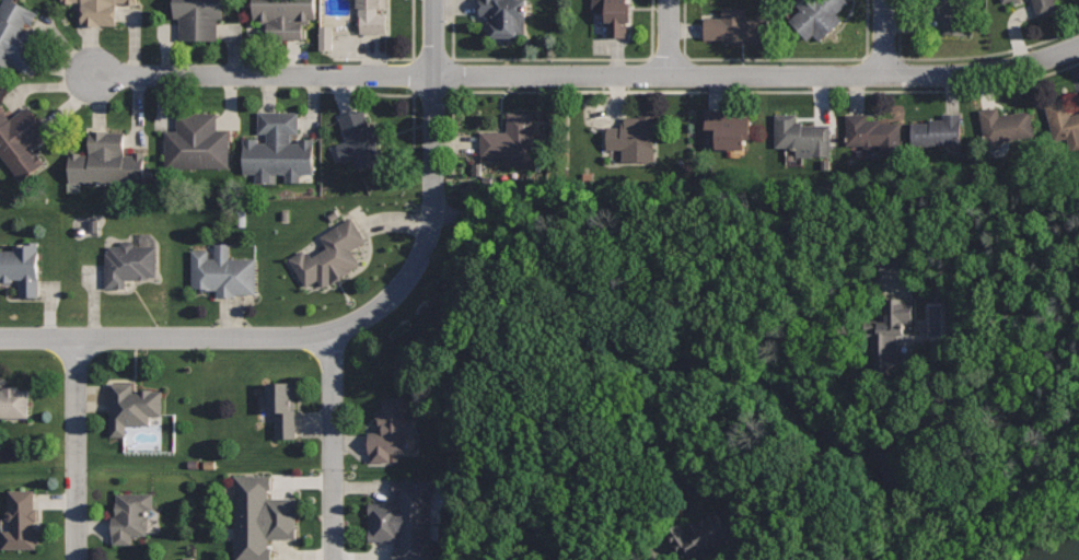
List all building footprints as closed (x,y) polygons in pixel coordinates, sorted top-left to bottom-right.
[(0,4),(0,62),(8,67),(10,63),(26,72),(36,56),(31,54),(40,35),(24,26),(27,22),(31,24),(37,12),(15,0),(2,0),(0,4)] [(62,2),(72,2),(72,1),(81,1),(81,26),(102,26),(102,24),(116,24),(116,2),(125,2),(125,3),(138,3),(138,0),(62,0),(62,2)] [(174,16),(181,16),(181,39),(218,39),(218,18),(224,18),(224,0),(174,0),(174,16)] [(254,19),(260,19),(260,24),(266,24),(266,39),(304,39),(303,22),(309,22),(309,18),(316,18),(316,0),(254,0),(254,19)] [(351,4),(359,4),(359,33),(386,33),(386,12),(379,12),(379,7),(386,7),(386,0),(351,0),(351,4)] [(480,14),(489,14),(489,25),(492,25),(491,36),(518,37),(518,15),(526,15),(526,0),(480,0),(480,14)] [(592,11),(606,11),(606,21),(607,21),(607,36),(626,36),(626,20),(630,20),(630,0),(627,0),(592,0),(592,11)] [(793,2),(799,8),(787,19),(807,40),(813,34),(819,40),(842,19),(836,12),(848,1),(847,0),(796,0),(793,2)] [(925,19),(943,19),(943,34),(965,34),(965,0),(925,0),(925,19)] [(1037,16),(1058,10),(1055,0),(1032,0),(1037,16)] [(746,7),(722,7),(722,16),(705,16),(705,39),(721,39),(721,43),(746,43),(746,38),(768,38),(768,16),(746,16),(746,7)] [(337,51),(337,27),(324,27),(324,51),(337,51)] [(1044,103),(1054,140),(1067,137),(1070,152),(1078,150),(1078,110),(1072,112),(1068,96),(1044,103)] [(11,118),(0,104),(0,152),(22,180),(46,162),(34,147),(50,133),(28,105),(11,118)] [(999,106),(978,109),(985,144),(1035,135),(1031,108),(1000,114),(999,106)] [(339,115),(347,140),(337,143),(343,161),(353,158),(357,167),(381,160),(376,143),(382,142),(375,124),(369,126),(362,107),(339,115)] [(726,108),(705,108),(705,147),(744,147),(744,138),(750,138),(750,113),(726,113),(726,108)] [(230,129),(217,129),(217,110),(177,110),(177,129),(165,129),(165,166),(230,166),(230,129)] [(534,110),(507,110),(508,130),(480,130),(482,156),(506,155),(506,165),(535,165),(534,110)] [(299,112),(259,112),(259,131),(268,131),(268,143),(257,143),(257,139),(245,139),(244,172),(256,172),(256,180),(270,180),(270,173),(286,173),(286,182),(301,182),(302,174),(313,174),(314,136),(299,136),(299,141),(291,141),(291,133),(299,133),(299,112)] [(962,112),(943,112),(943,118),(930,118),(930,121),(912,121),(912,144),(962,143),(962,112)] [(655,113),(640,113),(640,116),(625,116),(625,121),(622,121),(622,126),(604,126),(604,149),(622,149),(620,161),(654,162),(655,113)] [(797,113),(775,113),(775,145),(786,145),(786,160),(794,160),(794,154),(831,154),(831,124),(802,124),(802,119),(797,119),(797,113)] [(867,113),(847,113),(847,143),(865,143),(865,147),(867,149),(871,149),(874,148),(874,144),(880,144),(880,154),(902,154),(902,117),(867,117),(867,113)] [(125,130),(90,130),(90,153),(81,153),(81,152),(69,151),(69,182),(144,183),(144,151),(132,151),(132,154),(125,154),(125,130)] [(303,248),(288,258),(306,287),(317,280),(322,288),(333,281),(333,282),(352,270),(351,269),(360,264),(351,249),(366,240),(351,217),(321,235),(328,247),(313,256),(310,250),(306,253),(303,248)] [(0,249),(0,280),(12,280),(12,278),(21,278),(21,295),(39,295),(39,241),(25,241),(25,243),(14,243),(14,249),(0,249)] [(120,242),(120,244),(111,245),(108,246),(107,248),(107,250),(105,250),(106,287),(115,287),(115,288),(126,288),(126,278),(148,278),(148,276),(156,276),(155,245),(135,245),(135,243),(132,241),(121,241),(120,242)] [(210,248),(192,248),(192,288),(201,288),(201,290),(217,290),(217,295),(235,295),(235,293),(255,293),(255,257),(230,257),(230,243),(214,243),(214,257),(210,257),(210,248)] [(907,253),(883,253),(883,273),(907,272),(907,253)] [(906,298),(889,298),(889,320),(882,320),(882,326),(869,326),(869,342),(883,342),(884,375),(914,375),(913,324),(921,324),(921,307),(912,307),(912,304),(907,304),(906,298)] [(132,381),(111,382),(112,436),(127,436),(127,425),(151,424),(151,415),(163,415),(162,390),(152,390),(152,388),(138,388),(138,392),(132,392),(132,381)] [(294,383),(268,383),(268,393),(259,393),(259,402),(268,402),(268,411),(276,411),(276,438),(294,438),(294,383)] [(30,418),(30,387),(19,387),(19,385),(8,385),(8,386),(3,386),(3,389),(0,389),(0,417),(30,418)] [(406,399),(382,399),(382,411),(376,411),(376,421),(379,421),(379,427),(385,427),(385,431),(369,431),(369,453),(371,453),(371,459),(390,459),(390,452),(405,452),(405,434),(415,434),(415,415),(406,415),(406,399)] [(234,472),(234,559),(271,559),(271,545),(268,545),(268,536),(295,536),(295,497),(269,497),(269,490),(272,490),(272,472),(234,472)] [(394,479),(394,493),(397,493),(397,502),(367,502),(366,539),(398,539),(398,549),(393,548),(393,559),(433,559),(433,548),(430,548),(430,494),(434,494),(434,480),(394,479)] [(35,490),(9,490),(9,510),(5,512),(5,517),(10,522),(10,529),(1,529),(1,548),(37,548),(37,544),(40,544),(40,529),(36,529),(36,521),(38,521),(38,508),(35,508),(35,490)] [(154,492),(117,493),(117,502),(116,502),(116,515),(113,515),(113,535),(114,535),(114,542),(131,542),(131,535),(148,535),(147,526),(149,525),(149,518),(148,516),(148,510),(154,510),(154,492)] [(664,537),(679,559),(698,559),(706,559),(709,558),(710,559),(726,559),(740,551),(732,539),(749,529),(741,520),(729,527),(715,504),(664,537)]
